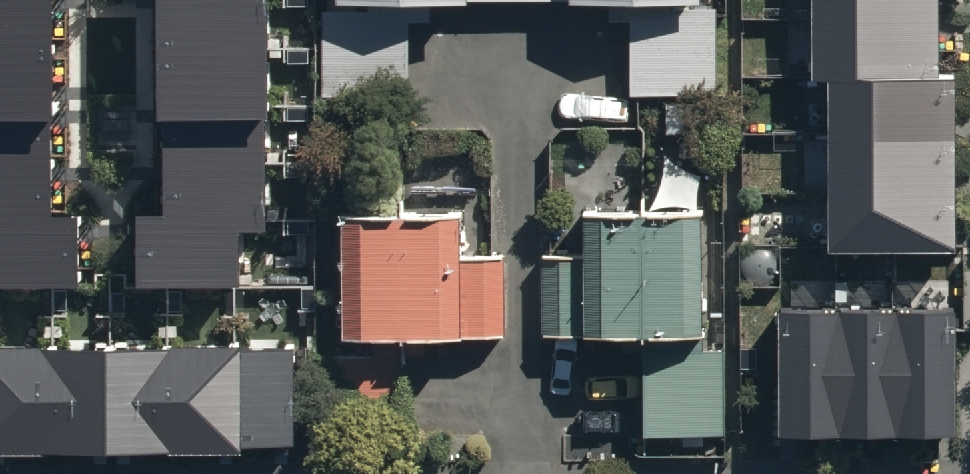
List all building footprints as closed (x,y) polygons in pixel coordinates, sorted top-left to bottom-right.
[(85,290),(85,218),(59,218),(58,0),(0,0),(0,290),(85,290)] [(168,218),(142,218),(142,291),(243,290),(243,236),(271,236),(270,0),(167,0),(168,218)] [(813,77),(826,77),(827,244),(956,243),(955,64),(939,64),(938,0),(813,0),(813,77)] [(410,1),(325,1),(325,92),(410,92),(410,1)] [(632,1),(631,88),(719,88),(720,2),(632,1)] [(469,201),(348,202),(349,328),(503,327),(503,247),(469,248),(469,201)] [(585,256),(542,256),(542,328),(713,328),(713,208),(585,209),(585,256)] [(951,294),(780,295),(781,425),(952,423),(951,294)] [(328,341),(329,423),(401,423),(400,341),(328,341)] [(650,344),(650,430),(728,429),(728,344),(650,344)] [(0,348),(0,449),(297,446),(296,345),(0,348)]
